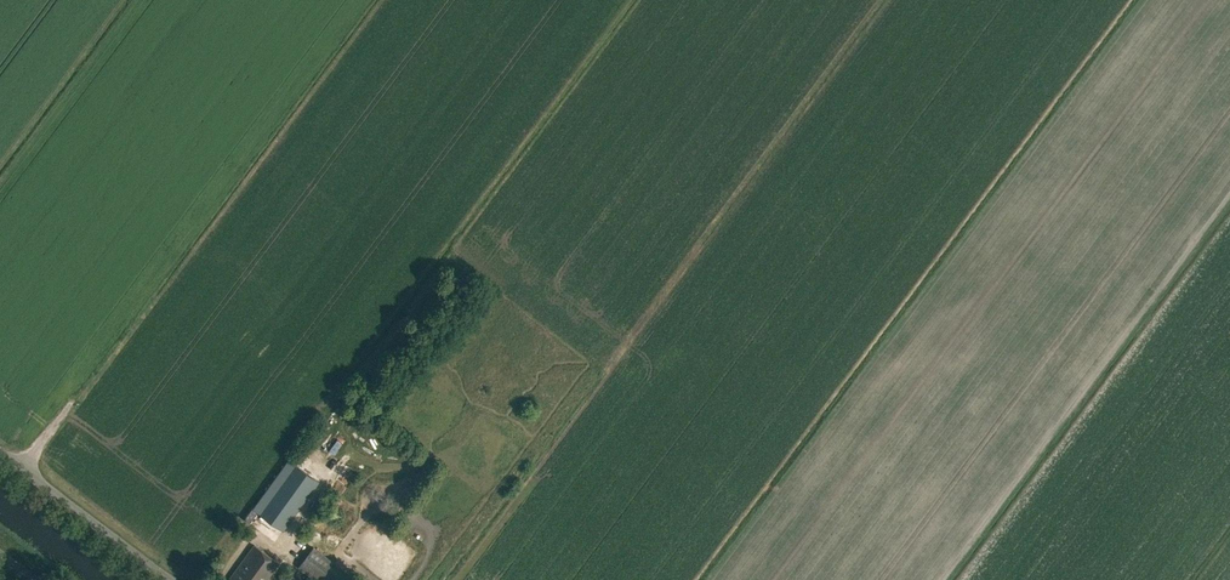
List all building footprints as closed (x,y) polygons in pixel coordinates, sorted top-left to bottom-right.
[(255,503),(286,525),(318,482),(288,459),(255,503)] [(280,564),(254,546),(230,579),(232,579),(268,579),(280,564)] [(313,579),(345,579),(349,575),(312,547),(297,568),(313,579)]
